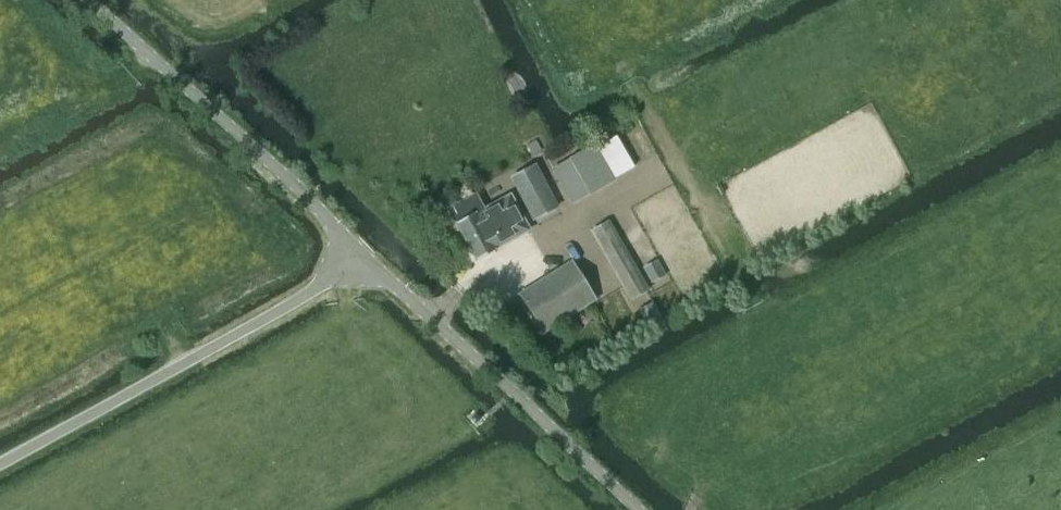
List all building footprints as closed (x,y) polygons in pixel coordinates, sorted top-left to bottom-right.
[(616,135),(595,147),(613,178),(634,167),(616,135)] [(594,145),(553,168),(573,203),(614,180),(613,178),(595,147),(594,145)] [(533,220),(559,206),(536,163),(510,177),(533,220)] [(485,209),(476,191),(447,207),(476,260),(496,249),(496,248),(529,230),(511,195),(485,209)] [(631,299),(648,289),(608,220),(591,230),(631,299)] [(642,267),(651,283),(666,274),(657,259),(642,267)] [(544,331),(595,299),(572,262),(521,294),(544,331)] [(653,301),(638,310),(652,333),(662,328),(666,325),(667,325),(667,324),(665,321),(653,301)] [(476,429),(484,422),(474,410),(466,417),(476,429)]
